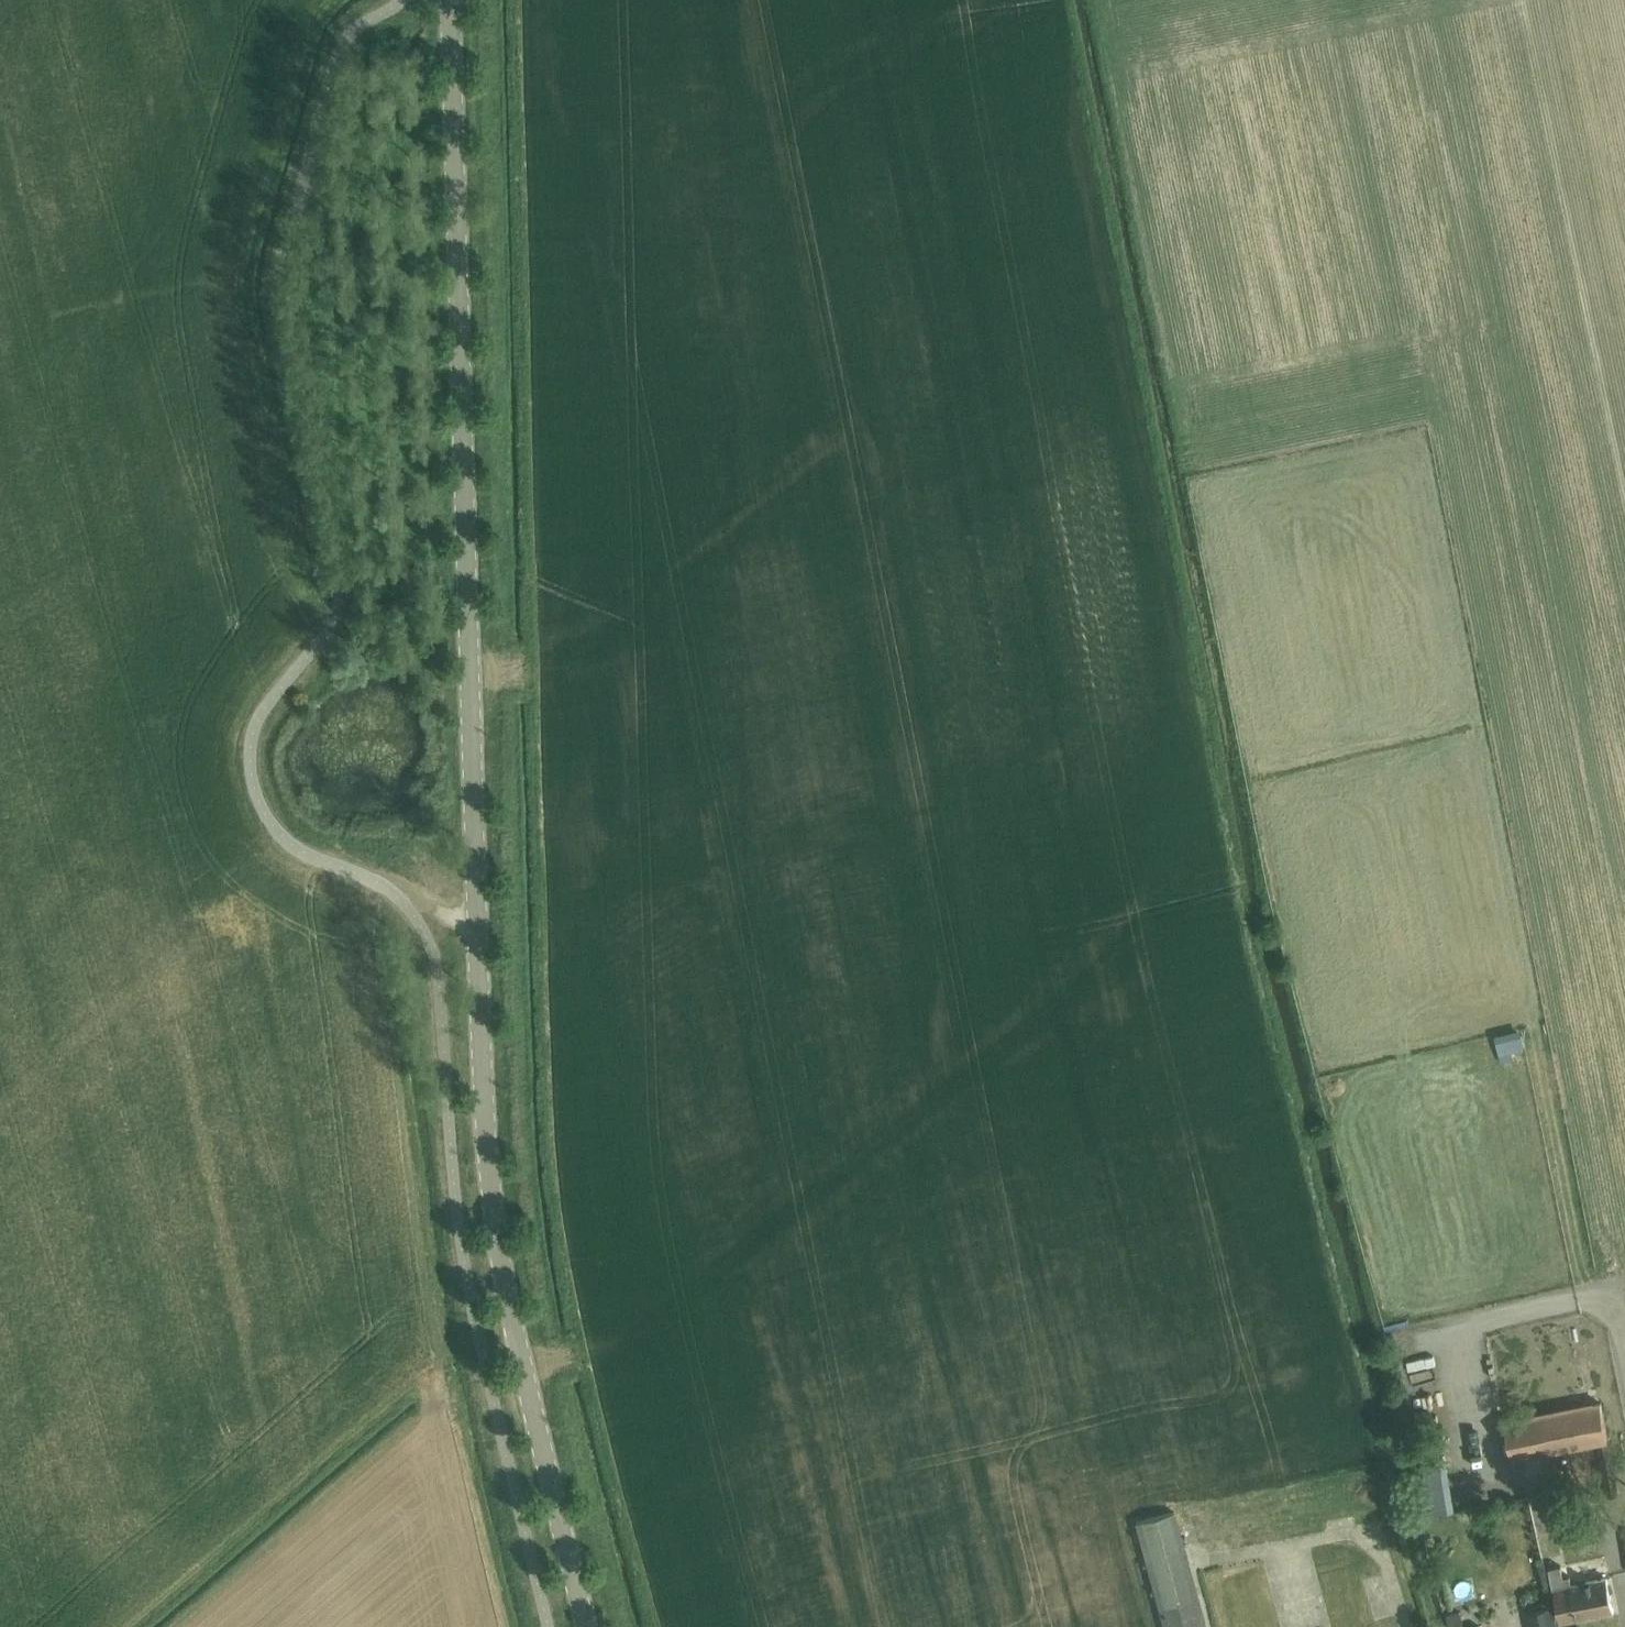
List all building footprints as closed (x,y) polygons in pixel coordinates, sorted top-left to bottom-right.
[(1501,1027),(1502,1048),(1528,1048),(1527,1026),(1501,1027)] [(1596,1442),(1605,1498),(1616,1496),(1600,1404),(1503,1421),(1509,1457),(1596,1442)] [(1165,1626),(1206,1626),(1176,1510),(1138,1520),(1165,1626)] [(1332,1626),(1370,1626),(1352,1554),(1315,1563),(1332,1626)] [(1548,1571),(1558,1624),(1612,1614),(1605,1579),(1567,1586),(1566,1579),(1560,1580),(1558,1569),(1548,1571)] [(1528,1626),(1554,1626),(1549,1606),(1524,1611),(1528,1626)] [(1458,1612),(1445,1615),(1448,1626),(1461,1626),(1458,1612)]
